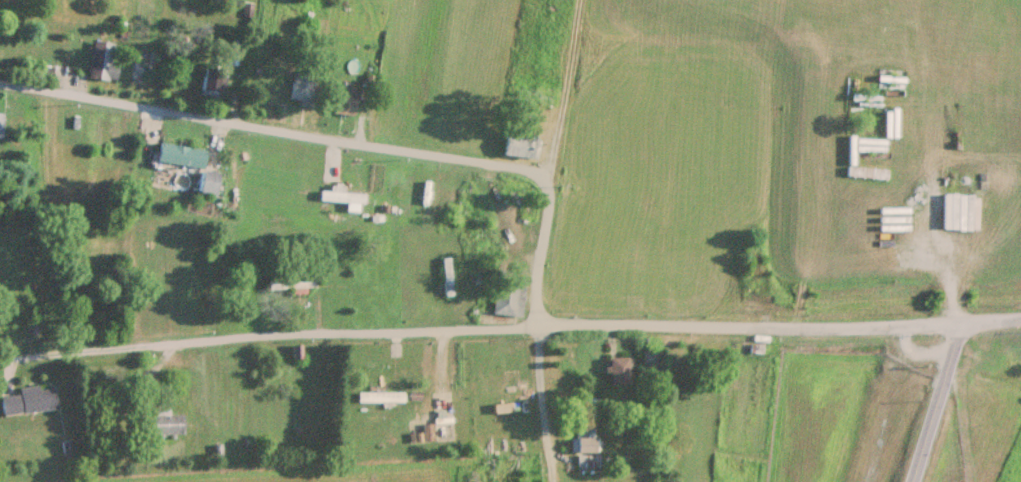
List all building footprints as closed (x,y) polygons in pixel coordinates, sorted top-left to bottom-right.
[(115,39),(94,38),(92,77),(120,78),(121,60),(114,60),(115,39)] [(60,408),(57,384),(21,388),(22,393),(2,395),(4,414),(60,408)] [(187,433),(187,412),(151,412),(151,433),(187,433)]
